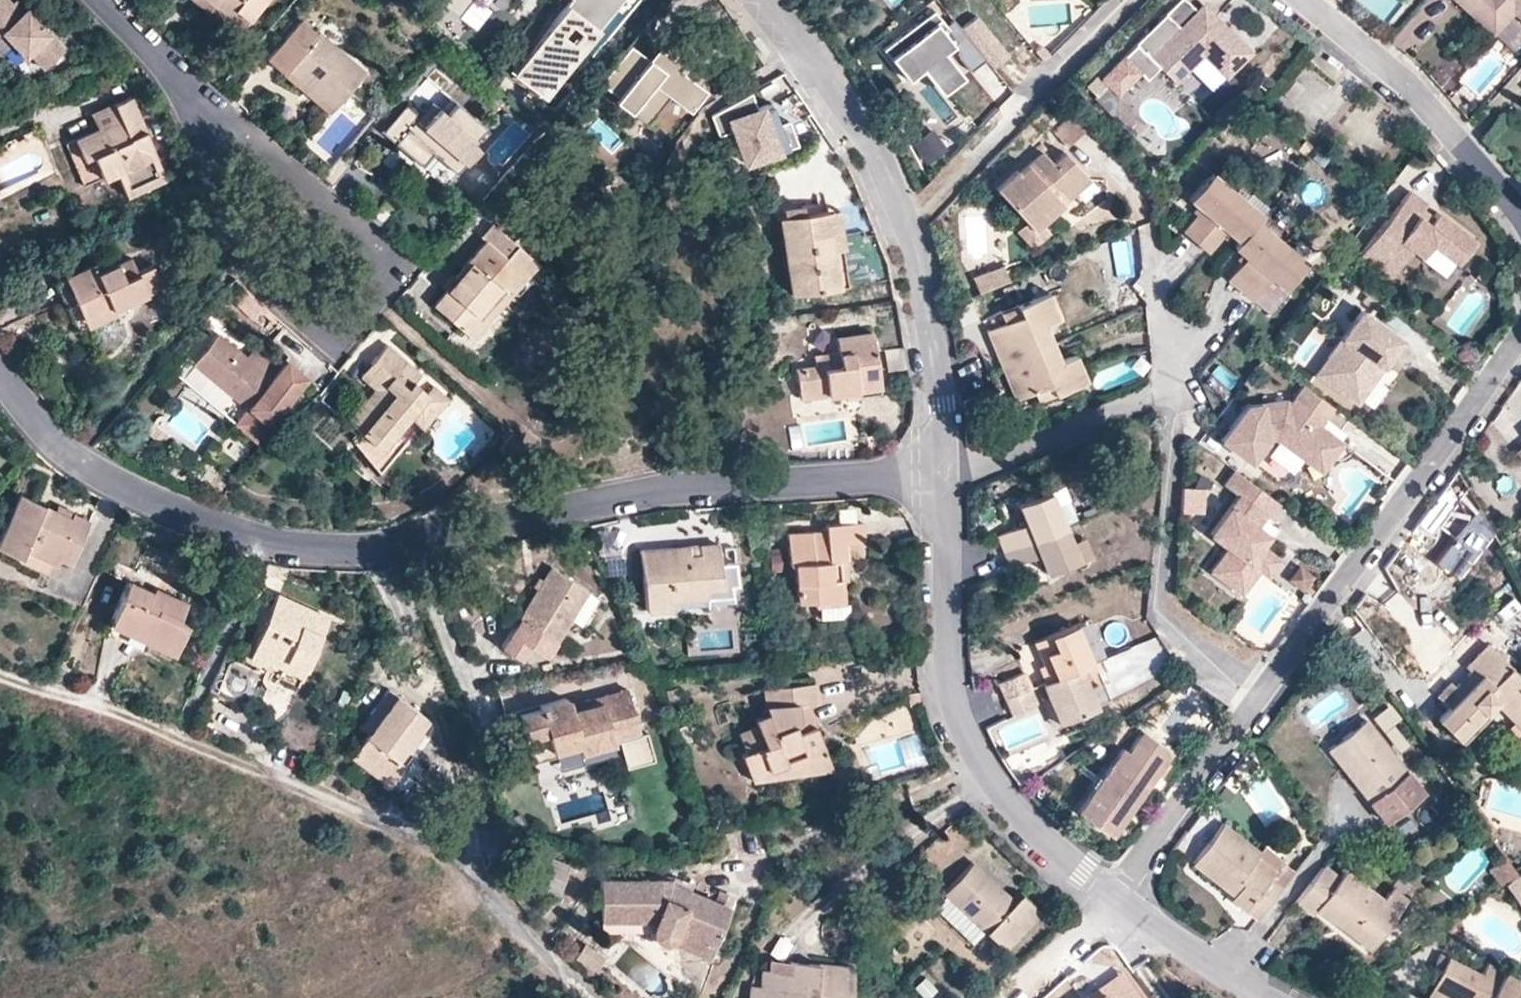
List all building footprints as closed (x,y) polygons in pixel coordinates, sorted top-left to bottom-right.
[(0,28),(12,42),(22,53),(27,48),(43,65),(62,46),(23,5),(15,12),(10,9),(9,2),(7,0),(0,0),(0,28)] [(9,2),(10,9),(15,12),(23,5),(19,0),(11,0),(9,2)] [(231,28),(237,20),(243,25),(265,0),(206,0),(231,28)] [(457,9),(464,0),(443,0),(457,9)] [(512,68),(528,80),(530,77),(548,91),(580,50),(600,25),(597,23),(615,0),(565,0),(512,68)] [(597,23),(600,25),(580,50),(586,55),(630,0),(615,0),(597,23)] [(1516,13),(1520,17),(1520,0),(1456,0),(1491,31),(1511,9),(1516,13)] [(1230,82),(1254,57),(1207,9),(1201,15),(1187,1),(1105,82),(1110,87),(1122,99),(1143,77),(1151,85),(1163,72),(1180,89),(1208,60),(1230,82)] [(882,42),(890,53),(935,19),(951,39),(957,35),(934,3),(882,42)] [(1496,36),(1516,13),(1511,9),(1491,31),(1496,36)] [(935,19),(890,53),(907,76),(922,64),(941,89),(961,74),(942,50),(953,42),(951,39),(935,19)] [(317,87),(336,105),(366,74),(307,21),(270,58),(284,72),(290,66),(302,75),(306,71),(321,83),(317,87)] [(0,28),(0,53),(12,42),(0,28)] [(647,51),(628,38),(598,82),(649,117),(667,91),(686,104),(702,80),(674,60),(678,54),(655,38),(647,51)] [(329,114),(336,105),(317,87),(321,83),(306,71),(302,75),(290,66),(284,72),(329,114)] [(1089,89),(1099,99),(1109,89),(1099,79),(1089,89)] [(422,118),(443,94),(431,83),(409,107),(422,118)] [(121,110),(99,120),(61,140),(82,181),(118,165),(130,187),(170,166),(128,86),(115,93),(121,110)] [(1121,125),(1122,99),(1110,87),(1109,89),(1099,99),(1097,101),(1121,125)] [(750,90),(741,96),(746,109),(755,106),(750,90)] [(92,103),(99,120),(121,110),(115,93),(92,103)] [(458,176),(482,149),(475,143),(485,131),(443,94),(422,118),(409,107),(386,134),(425,168),(438,153),(445,159),(442,162),(458,176)] [(503,104),(495,96),(486,106),(495,114),(503,104)] [(741,96),(712,114),(718,132),(733,127),(745,160),(785,146),(777,121),(769,101),(755,106),(746,109),(741,96)] [(1064,146),(1085,129),(1073,112),(1052,130),(1064,146)] [(777,121),(785,146),(795,143),(786,117),(777,121)] [(909,142),(926,165),(947,149),(930,126),(909,142)] [(1061,180),(1075,167),(1062,154),(1050,164),(1040,154),(1017,176),(1006,168),(985,191),(1016,220),(1031,233),(1042,224),(1074,196),(1061,180)] [(1087,181),(1075,167),(1061,180),(1074,196),(1087,181)] [(1254,216),(1261,207),(1212,167),(1187,197),(1192,201),(1200,207),(1185,225),(1208,244),(1223,225),(1229,230),(1237,236),(1254,216)] [(1417,215),(1420,211),(1426,203),(1408,190),(1360,257),(1391,279),(1412,249),(1422,257),(1432,243),(1459,263),(1476,239),(1437,210),(1431,219),(1429,222),(1417,215)] [(784,196),(786,211),(804,209),(802,194),(784,196)] [(822,206),(832,278),(845,276),(835,204),(822,206)] [(790,284),(832,278),(822,206),(804,209),(786,211),(780,212),(790,284)] [(1431,219),(1420,211),(1417,215),(1429,222),(1431,219)] [(1237,236),(1234,240),(1240,245),(1247,251),(1227,275),(1248,292),(1266,269),(1273,274),(1281,281),(1303,255),(1254,216),(1237,236)] [(488,244),(452,281),(445,274),(432,288),(442,298),(436,304),(458,326),(470,313),(478,320),(510,285),(516,291),(542,264),(494,219),(479,235),(488,244)] [(1031,233),(1016,220),(1008,228),(1031,252),(1050,234),(1042,224),(1031,233)] [(107,254),(76,268),(90,300),(120,287),(126,299),(172,279),(163,258),(149,264),(144,253),(113,267),(107,254)] [(542,264),(516,291),(530,304),(555,277),(542,264)] [(975,279),(981,295),(1010,283),(1004,267),(975,279)] [(76,268),(64,273),(78,305),(90,300),(76,268)] [(470,313),(458,326),(472,338),(516,291),(510,285),(478,320),(470,313)] [(84,318),(126,299),(120,287),(90,300),(78,305),(84,318)] [(988,332),(1003,368),(1054,345),(1046,327),(1061,318),(1049,294),(1002,315),(1006,323),(988,332)] [(1359,304),(1327,352),(1339,361),(1328,377),(1357,397),(1377,368),(1370,364),(1376,355),(1382,360),(1401,332),(1359,304)] [(288,360),(282,367),(273,379),(247,357),(217,334),(194,362),(249,407),(236,423),(257,440),(309,377),(288,360)] [(859,401),(881,399),(873,334),(832,338),(833,348),(812,350),(814,366),(798,368),(801,398),(841,393),(840,385),(857,383),(858,391),(859,401)] [(388,344),(377,357),(390,368),(375,384),(356,404),(353,402),(333,424),(343,434),(341,439),(381,479),(413,444),(407,437),(417,428),(423,432),(449,404),(431,386),(427,391),(417,381),(420,376),(388,344)] [(1054,345),(1003,368),(1016,398),(1034,388),(1040,396),(1087,374),(1079,352),(1060,362),(1054,345)] [(273,379),(282,367),(256,346),(247,357),(273,379)] [(1339,361),(1327,352),(1315,369),(1328,377),(1339,361)] [(390,368),(377,357),(363,373),(375,384),(390,368)] [(841,393),(858,391),(857,383),(840,385),(841,393)] [(1331,404),(1304,385),(1289,403),(1285,401),(1244,406),(1218,441),(1249,463),(1265,441),(1273,436),(1299,456),(1322,427),(1317,423),(1331,404)] [(1322,427),(1299,456),(1317,469),(1340,441),(1322,427)] [(1277,501),(1231,469),(1220,485),(1234,496),(1207,535),(1226,548),(1208,572),(1240,595),(1258,568),(1246,561),(1265,534),(1251,523),(1260,513),(1268,519),(1277,501)] [(1179,513),(1205,515),(1208,485),(1182,483),(1179,513)] [(996,527),(1004,546),(1066,522),(1052,488),(1017,501),(1023,517),(996,527)] [(70,507),(66,518),(48,510),(17,496),(0,534),(0,550),(22,560),(20,565),(48,577),(59,550),(70,555),(88,515),(70,507)] [(66,518),(70,507),(53,499),(48,510),(66,518)] [(1457,575),(1492,532),(1477,510),(1453,538),(1456,540),(1439,562),(1457,575)] [(1066,522),(1004,546),(1010,562),(1036,551),(1043,569),(1079,556),(1066,522)] [(864,542),(863,525),(828,526),(828,533),(793,534),(794,565),(797,568),(799,602),(816,601),(816,606),(820,606),(844,605),(843,581),(842,561),(856,560),(856,543),(864,542)] [(645,614),(671,610),(671,599),(706,594),(706,588),(730,585),(741,583),(736,559),(724,560),(719,541),(701,542),(701,552),(686,554),(685,544),(641,548),(645,614)] [(701,542),(685,544),(686,554),(701,552),(701,542)] [(771,556),(772,572),(784,571),(783,555),(771,556)] [(1295,559),(1286,577),(1302,585),(1311,567),(1295,559)] [(857,580),(856,560),(842,561),(843,581),(857,580)] [(568,615),(587,586),(549,563),(498,644),(520,658),(530,642),(545,652),(568,615)] [(141,628),(137,637),(177,653),(191,621),(178,615),(187,594),(157,582),(154,590),(125,578),(110,615),(141,628)] [(1430,619),(1456,647),(1494,611),(1467,583),(1430,619)] [(671,599),(671,610),(673,610),(708,604),(708,598),(730,597),(730,585),(706,588),(706,594),(671,599)] [(597,593),(587,586),(568,615),(579,622),(597,593)] [(289,657),(310,666),(332,616),(277,592),(248,659),(283,673),(286,665),(289,657)] [(1363,625),(1382,617),(1375,599),(1356,606),(1363,625)] [(848,604),(844,605),(820,606),(821,619),(840,619),(849,610),(848,604)] [(135,643),(137,637),(141,628),(110,615),(104,630),(135,643)] [(1082,664),(1095,658),(1080,619),(1038,635),(1047,659),(1042,661),(1048,677),(1082,664)] [(1486,711),(1499,698),(1520,720),(1520,677),(1506,662),(1511,658),(1495,642),(1470,668),(1480,677),(1461,696),(1452,687),(1435,703),(1445,713),(1438,721),(1458,740),(1486,711)] [(306,674),(310,666),(289,657),(286,665),(306,674)] [(1097,702),(1082,664),(1048,677),(1044,679),(1048,690),(1059,717),(1097,702)] [(998,679),(1005,695),(1030,685),(1023,669),(998,679)] [(907,697),(922,695),(919,682),(906,683),(907,697)] [(628,683),(599,694),(603,704),(631,694),(628,683)] [(400,751),(416,725),(424,711),(384,685),(369,704),(370,712),(361,723),(364,730),(350,752),(391,780),(407,756),(400,751)] [(744,757),(746,774),(796,764),(799,768),(809,766),(808,760),(828,756),(820,735),(809,738),(801,707),(811,705),(820,702),(816,685),(765,694),(768,716),(753,720),(756,733),(744,736),(749,756),(744,757)] [(1030,685),(1005,695),(1011,712),(1032,704),(1029,696),(1034,694),(1030,685)] [(1048,721),(1059,717),(1048,690),(1038,694),(1048,721)] [(603,704),(599,694),(584,692),(552,705),(554,709),(534,717),(542,742),(560,735),(567,750),(588,743),(597,766),(617,760),(612,745),(628,741),(645,733),(631,694),(603,704)] [(820,735),(811,705),(801,707),(809,738),(820,735)] [(1167,729),(1175,717),(1164,709),(1156,720),(1167,729)] [(1492,717),(1486,711),(1458,740),(1464,746),(1492,717)] [(1387,825),(1428,793),(1370,720),(1329,752),(1343,770),(1355,760),(1371,780),(1359,790),(1387,825)] [(424,730),(416,725),(400,751),(407,756),(424,730)] [(1163,760),(1169,753),(1143,729),(1125,749),(1123,747),(1074,806),(1105,833),(1144,788),(1136,777),(1148,767),(1158,776),(1170,765),(1163,760)] [(612,745),(617,760),(629,756),(628,741),(612,745)] [(796,764),(746,774),(750,789),(832,772),(828,756),(808,760),(809,766),(799,768),(796,764)] [(1343,770),(1359,790),(1371,780),(1355,760),(1343,770)] [(1235,892),(1257,911),(1295,867),(1265,842),(1259,849),(1227,822),(1196,858),(1224,882),(1229,875),(1241,885),(1235,892)] [(570,865),(545,856),(534,884),(559,893),(570,865)] [(1507,885),(1517,879),(1506,861),(1490,871),(1502,889),(1507,885)] [(1323,862),(1294,901),(1313,915),(1316,910),(1333,922),(1337,917),(1341,920),(1346,912),(1359,921),(1353,929),(1348,937),(1369,952),(1397,913),(1378,899),(1382,895),(1345,867),(1339,874),(1323,862)] [(948,889),(984,924),(1006,945),(1040,909),(1018,889),(1010,898),(973,863),(948,889)] [(658,932),(671,939),(679,927),(714,942),(728,903),(670,882),(668,874),(599,879),(602,921),(658,916),(658,932)] [(1224,882),(1235,892),(1241,885),(1229,875),(1224,882)] [(1507,885),(1520,907),(1520,877),(1517,879),(1507,885)] [(1392,880),(1382,895),(1378,899),(1397,913),(1411,894),(1392,880)] [(973,936),(984,924),(948,889),(936,902),(973,936)] [(1346,912),(1341,920),(1353,929),(1359,921),(1346,912)] [(679,927),(671,939),(708,954),(714,942),(679,927)] [(582,938),(573,954),(594,966),(603,950),(582,938)] [(795,953),(793,965),(779,964),(758,962),(757,978),(755,997),(854,997),(857,958),(795,953)] [(793,965),(795,953),(778,953),(779,964),(793,965)] [(1489,957),(1482,971),(1448,955),(1427,997),(1520,997),(1520,973),(1489,957)] [(1121,971),(1104,984),(1099,987),(1102,991),(1093,997),(1140,997),(1121,971)] [(922,997),(923,997),(937,990),(927,973),(912,982),(922,997)] [(757,978),(741,978),(740,997),(755,997),(757,978)]
